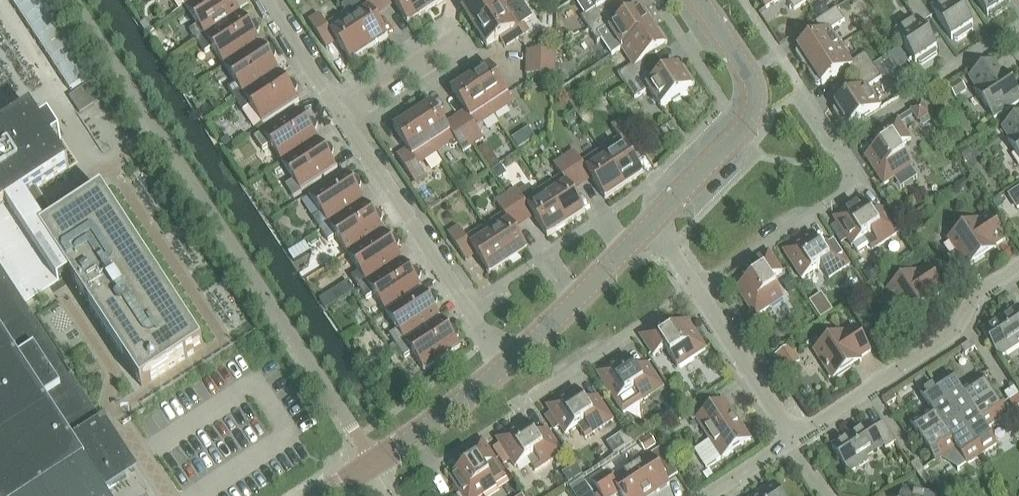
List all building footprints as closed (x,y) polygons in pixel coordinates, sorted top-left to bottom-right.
[(71,90),(91,77),(40,0),(12,0),(71,90)] [(242,13),(235,2),(238,0),(198,0),(187,7),(198,25),(190,30),(198,42),(242,13)] [(383,7),(379,0),(352,0),(342,7),(346,14),(370,50),(389,37),(373,13),(383,7)] [(420,0),(379,0),(383,7),(393,0),(409,24),(428,12),(420,0)] [(428,12),(446,0),(420,0),(428,12)] [(476,28),(512,5),(509,0),(477,0),(463,9),(476,28)] [(590,29),(611,15),(605,5),(613,0),(576,0),(585,14),(582,16),(590,29)] [(807,0),(789,0),(795,9),(807,1),(807,0)] [(916,62),(918,61),(920,64),(923,64),(937,55),(938,52),(936,49),(938,48),(922,24),(932,17),(921,0),(913,0),(906,4),(915,18),(896,31),(916,62)] [(932,8),(952,39),(954,38),(956,40),(959,41),(973,31),(974,28),(972,26),(974,24),(958,0),(959,0),(943,0),(932,8)] [(1010,1),(1009,0),(978,0),(988,15),(990,14),(992,17),(994,17),(1009,8),(1010,5),(1008,2),(1010,1)] [(529,32),(524,24),(512,5),(476,28),(488,47),(503,38),(508,46),(529,32)] [(820,5),(815,9),(821,17),(829,12),(826,6),(820,5)] [(808,68),(842,46),(831,30),(845,21),(837,8),(816,22),(823,32),(799,47),(800,49),(797,51),(797,54),(803,64),(806,65),(808,68)] [(643,11),(642,9),(618,25),(611,15),(590,29),(598,41),(602,39),(613,55),(623,48),(657,26),(655,23),(655,21),(648,10),(645,9),(643,11)] [(225,66),(261,42),(257,35),(260,33),(261,28),(257,23),(252,22),(249,24),(242,13),(198,42),(205,53),(213,48),(225,66)] [(370,50),(346,14),(328,26),(320,15),(310,21),(325,45),(335,38),(351,62),(370,50)] [(146,20),(140,23),(145,32),(151,28),(146,20)] [(657,26),(623,48),(633,64),(619,73),(627,86),(648,72),(642,62),(666,46),(665,45),(667,43),(668,40),(661,30),(659,29),(657,26)] [(156,27),(148,32),(153,40),(161,35),(156,27)] [(236,100),(280,71),(273,61),(276,59),(277,54),(274,48),(269,47),(266,49),(261,42),(225,66),(237,83),(229,89),(236,100)] [(854,79),(875,65),(866,53),(852,62),(842,46),(808,68),(810,71),(809,73),(816,84),(819,84),(822,83),(823,85),(847,69),(854,79)] [(875,65),(883,77),(883,78),(909,62),(900,48),(875,65)] [(528,63),(556,64),(556,52),(528,51),(528,63)] [(970,77),(977,88),(976,89),(994,118),(1018,102),(1018,93),(997,60),(970,77)] [(556,64),(528,63),(528,75),(555,76),(556,64)] [(875,65),(854,79),(860,89),(836,104),(837,106),(834,108),(834,111),(843,125),(846,126),(849,124),(850,126),(881,106),(869,86),(883,77),(875,65)] [(472,79),(495,115),(515,102),(491,66),(472,79)] [(648,72),(627,86),(635,98),(649,89),(662,108),(672,101),(674,103),(682,98),(681,96),(693,88),(692,86),(695,84),(695,81),(685,67),(683,66),(680,68),(679,66),(655,82),(648,72)] [(280,71),(236,100),(244,112),(252,106),(264,125),(300,101),(295,94),(298,92),(299,87),(295,81),(290,80),(287,82),(280,71)] [(193,74),(184,79),(189,87),(198,82),(193,74)] [(495,115),(472,79),(453,91),(468,115),(459,122),(474,145),(484,138),(477,127),(495,115)] [(93,81),(69,96),(81,114),(81,113),(104,98),(93,81)] [(960,81),(950,87),(956,97),(966,91),(960,81)] [(923,103),(912,109),(919,120),(929,113),(923,103)] [(474,145),(459,122),(449,128),(433,104),(414,116),(438,153),(456,140),(464,152),(474,145)] [(213,107),(201,114),(205,120),(217,112),(213,107)] [(85,462),(104,491),(127,476),(128,476),(118,462),(125,457),(110,434),(24,302),(68,273),(142,386),(204,346),(103,192),(55,224),(33,190),(68,168),(70,167),(54,142),(62,137),(50,120),(43,125),(32,109),(30,109),(31,110),(0,130),(0,495),(32,495),(85,462)] [(283,163),(319,139),(314,132),(317,130),(319,125),(315,120),(310,119),(307,121),(299,109),(255,138),(263,150),(271,145),(283,163)] [(438,153),(414,116),(395,129),(411,153),(401,160),(416,183),(426,176),(419,165),(438,153)] [(1003,127),(1010,138),(1008,139),(1018,156),(1018,117),(1003,127)] [(898,119),(875,134),(882,145),(866,156),(885,184),(913,166),(900,147),(912,139),(898,119)] [(625,186),(644,174),(628,150),(638,143),(623,120),(613,127),(620,138),(601,150),(625,186)] [(681,133),(674,122),(661,130),(669,142),(681,133)] [(226,133),(220,137),(226,147),(232,144),(226,133)] [(319,139),(283,163),(294,180),(286,185),(294,198),(339,169),(331,157),(334,155),(335,150),(331,145),(326,144),(323,146),(319,139)] [(969,148),(961,153),(965,159),(973,154),(969,148)] [(507,164),(518,168),(523,153),(512,149),(507,164)] [(565,158),(580,181),(590,175),(606,199),(625,186),(601,150),(583,163),(575,151),(565,158)] [(580,181),(565,158),(555,165),(562,176),(544,188),(567,224),(586,212),(571,188),(580,181)] [(501,166),(493,171),(498,179),(505,174),(505,172),(501,166)] [(321,230),(365,201),(358,190),(361,188),(363,183),(359,178),(354,177),(351,179),(346,171),(310,195),(322,213),(314,219),(321,230)] [(548,237),(567,224),(544,188),(525,201),(517,189),(507,196),(523,219),(532,213),(548,237)] [(1009,195),(1018,211),(1018,189),(1009,195)] [(486,226),(509,262),(528,250),(513,226),(523,219),(507,196),(497,203),(504,214),(486,226)] [(1000,197),(994,201),(997,206),(1003,201),(1000,197)] [(885,208),(873,215),(863,199),(834,218),(842,229),(848,239),(857,252),(869,245),(872,250),(900,231),(885,208)] [(337,236),(348,254),(384,230),(380,223),(383,221),(384,216),(381,211),(376,210),(373,212),(365,201),(321,230),(329,242),(337,236)] [(949,238),(968,267),(1008,241),(990,214),(979,221),(978,220),(949,238)] [(509,262),(486,226),(467,239),(459,227),(449,234),(464,257),(475,251),(490,275),(509,262)] [(842,229),(835,233),(842,243),(848,239),(842,229)] [(352,277),(359,288),(404,259),(397,249),(400,247),(401,242),(397,236),(392,235),(389,237),(384,230),(348,254),(360,272),(352,277)] [(823,248),(813,232),(784,251),(803,279),(822,266),(830,278),(850,264),(835,241),(823,248)] [(305,242),(289,253),(294,261),(311,250),(305,242)] [(783,271),(769,251),(746,266),(754,277),(737,288),(756,316),(784,298),(771,279),(783,271)] [(375,294),(386,312),(423,288),(418,282),(421,280),(422,275),(419,269),(414,268),(411,270),(404,259),(359,288),(367,300),(375,294)] [(916,271),(888,290),(906,319),(935,300),(934,298),(944,291),(928,266),(917,273),(916,271)] [(870,269),(864,273),(870,282),(879,276),(875,269),(870,269)] [(790,277),(783,282),(789,291),(796,287),(790,277)] [(348,281),(344,284),(350,294),(355,291),(348,281)] [(427,295),(423,288),(386,312),(398,330),(390,335),(397,346),(442,317),(435,307),(438,305),(439,300),(435,294),(430,293),(427,295)] [(326,296),(319,300),(326,310),(332,306),(326,296)] [(983,331),(1000,357),(1018,345),(1018,343),(1017,340),(1018,339),(1018,307),(983,331)] [(397,346),(405,358),(413,353),(425,371),(461,348),(456,340),(459,338),(460,333),(457,327),(452,326),(449,328),(442,317),(397,346)] [(672,331),(664,320),(641,335),(654,355),(666,348),(678,367),(707,349),(688,320),(672,331)] [(760,324),(754,328),(759,335),(765,331),(760,324)] [(845,333),(843,331),(815,350),(833,379),(862,360),(861,358),(872,351),(855,326),(845,333)] [(971,341),(962,347),(966,354),(976,348),(971,341)] [(787,348),(776,354),(788,371),(798,365),(787,348)] [(664,386),(648,363),(637,370),(626,354),(598,373),(608,387),(611,393),(624,412),(664,386)] [(380,360),(369,366),(374,374),(385,368),(380,360)] [(936,383),(959,419),(995,396),(982,376),(961,390),(951,374),(936,383)] [(924,377),(915,383),(921,393),(930,387),(924,377)] [(959,419),(936,383),(930,387),(921,393),(931,409),(911,423),(923,442),(959,419)] [(598,396),(587,403),(576,387),(548,406),(552,412),(561,426),(566,434),(586,421),(593,433),(613,419),(598,396)] [(608,387),(603,390),(606,396),(611,393),(608,387)] [(1005,394),(1010,401),(1018,394),(1015,387),(1005,394)] [(883,399),(887,406),(897,399),(893,393),(883,399)] [(959,419),(982,455),(997,445),(987,429),(1007,415),(995,396),(959,419)] [(707,412),(700,402),(690,409),(723,458),(752,440),(726,400),(707,412)] [(552,412),(547,416),(556,429),(561,426),(552,412)] [(982,455),(959,419),(923,442),(936,462),(957,448),(967,464),(982,455)] [(537,436),(526,420),(498,439),(501,443),(512,460),(516,467),(535,454),(543,466),(563,452),(548,429),(537,436)] [(886,449),(897,442),(884,422),(874,429),(870,423),(833,447),(850,473),(869,460),(867,456),(884,445),(886,449)] [(626,430),(619,435),(627,447),(634,442),(626,430)] [(651,435),(640,443),(645,451),(657,444),(651,435)] [(509,479),(483,439),(459,454),(467,466),(451,476),(463,495),(483,495),(509,479)] [(501,443),(494,448),(505,464),(512,460),(501,443)] [(613,480),(608,472),(593,482),(603,495),(614,495),(620,492),(622,495),(651,495),(670,483),(651,454),(613,480)] [(918,460),(912,465),(918,474),(925,470),(918,460)] [(515,495),(535,495),(526,482),(512,491),(515,495)] [(775,482),(757,494),(758,495),(783,495),(775,482)]
